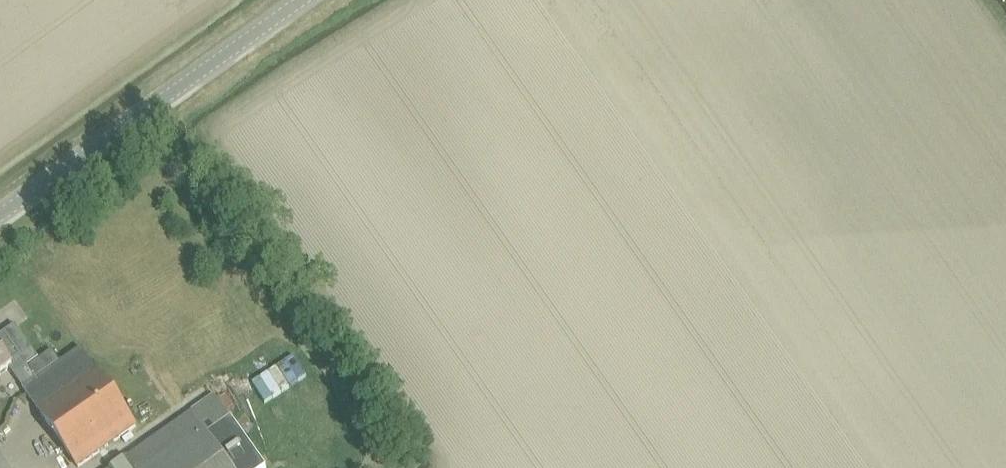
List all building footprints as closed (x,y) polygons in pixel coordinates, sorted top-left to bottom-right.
[(137,427),(81,348),(36,379),(34,376),(35,375),(37,378),(60,362),(53,351),(30,368),(32,371),(31,371),(5,335),(0,339),(0,375),(9,369),(24,389),(23,389),(78,467),(137,427)] [(267,467),(232,418),(231,418),(215,395),(191,411),(192,412),(112,467),(267,467)]
